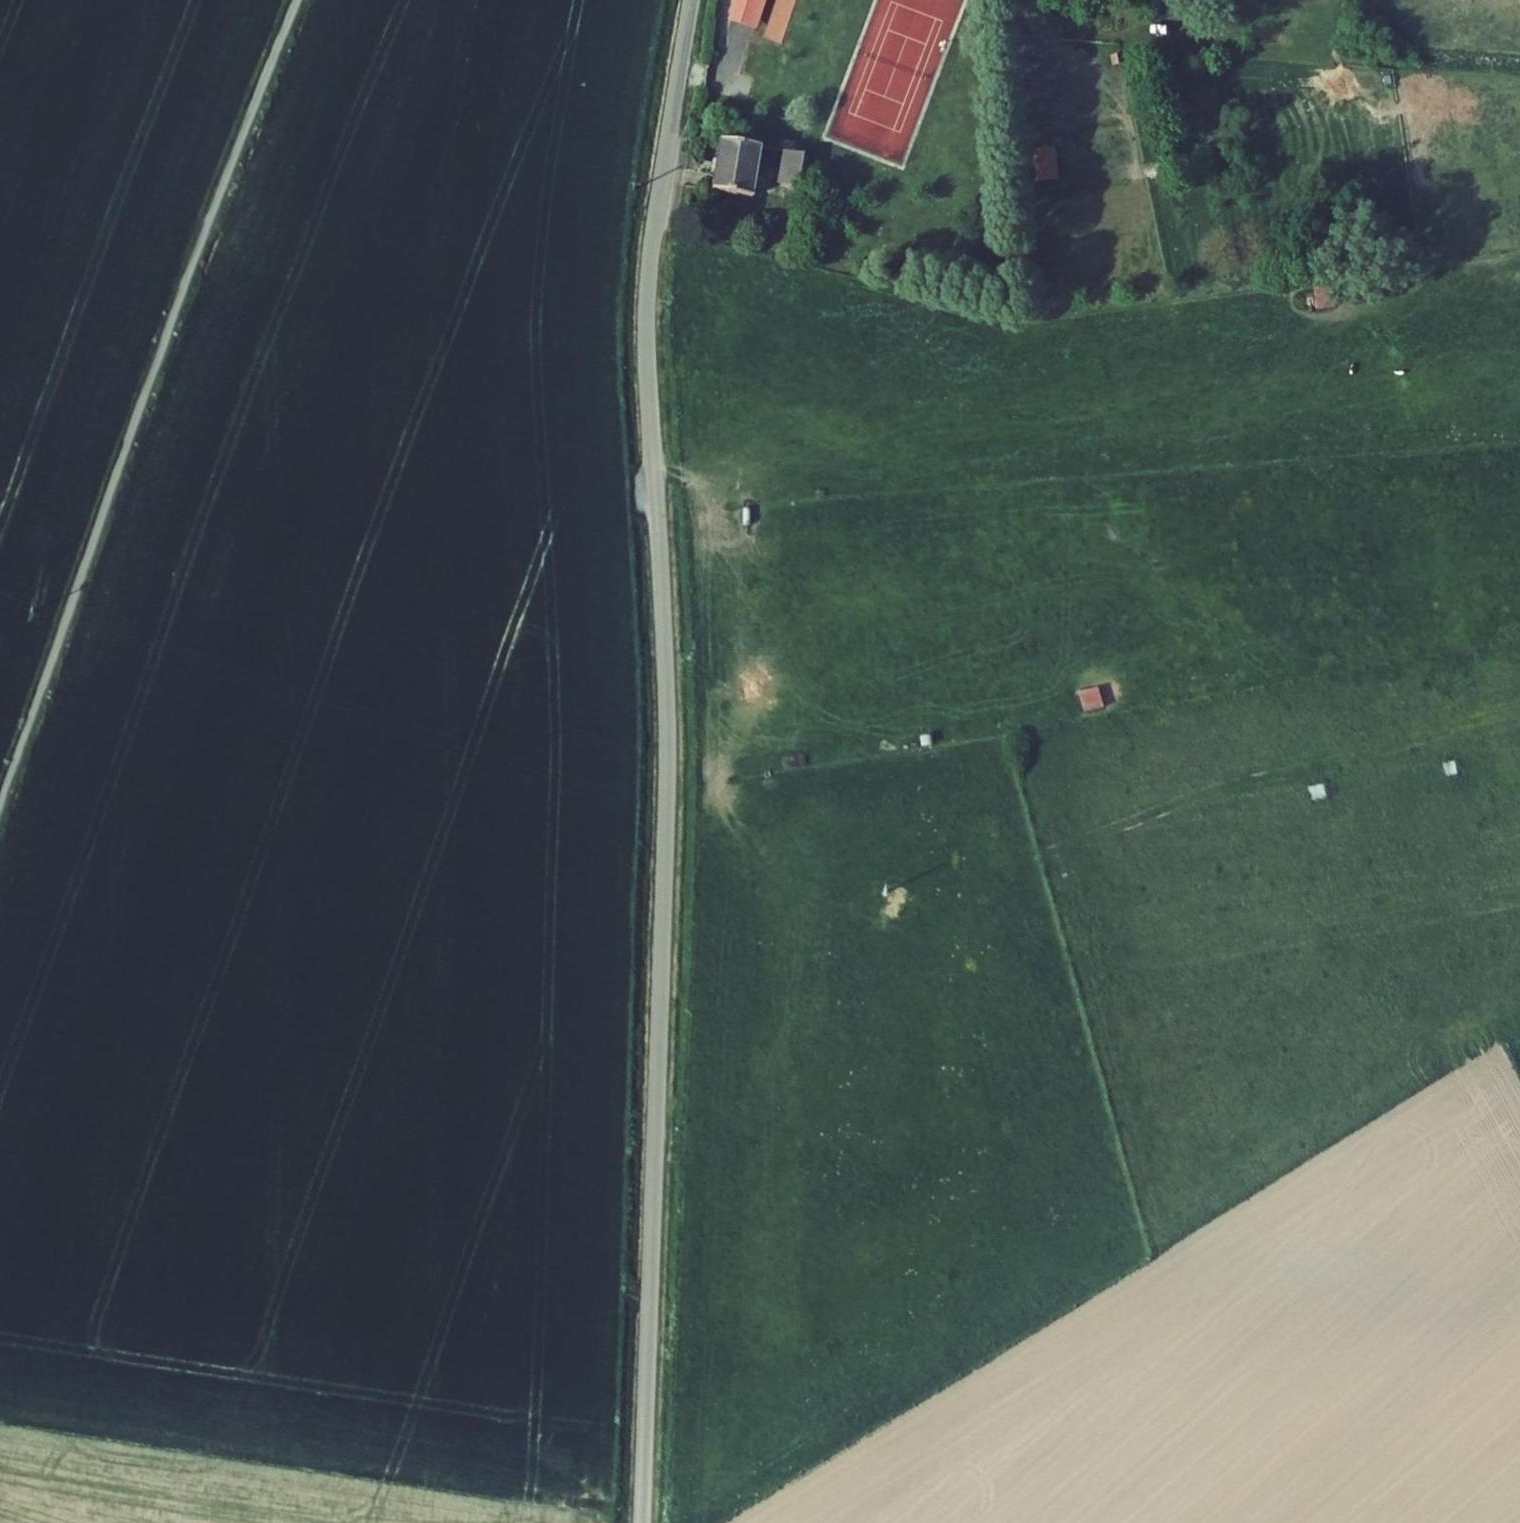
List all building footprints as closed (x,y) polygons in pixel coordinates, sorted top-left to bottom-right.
[(769,0),(736,0),(730,20),(759,30),(769,0)] [(763,148),(720,141),(712,195),(757,201),(763,148)] [(804,155),(784,152),(779,186),(798,190),(804,155)] [(1034,153),(1035,187),(1058,187),(1057,152),(1034,153)] [(1346,311),(1345,292),(1314,293),(1315,312),(1346,311)]
